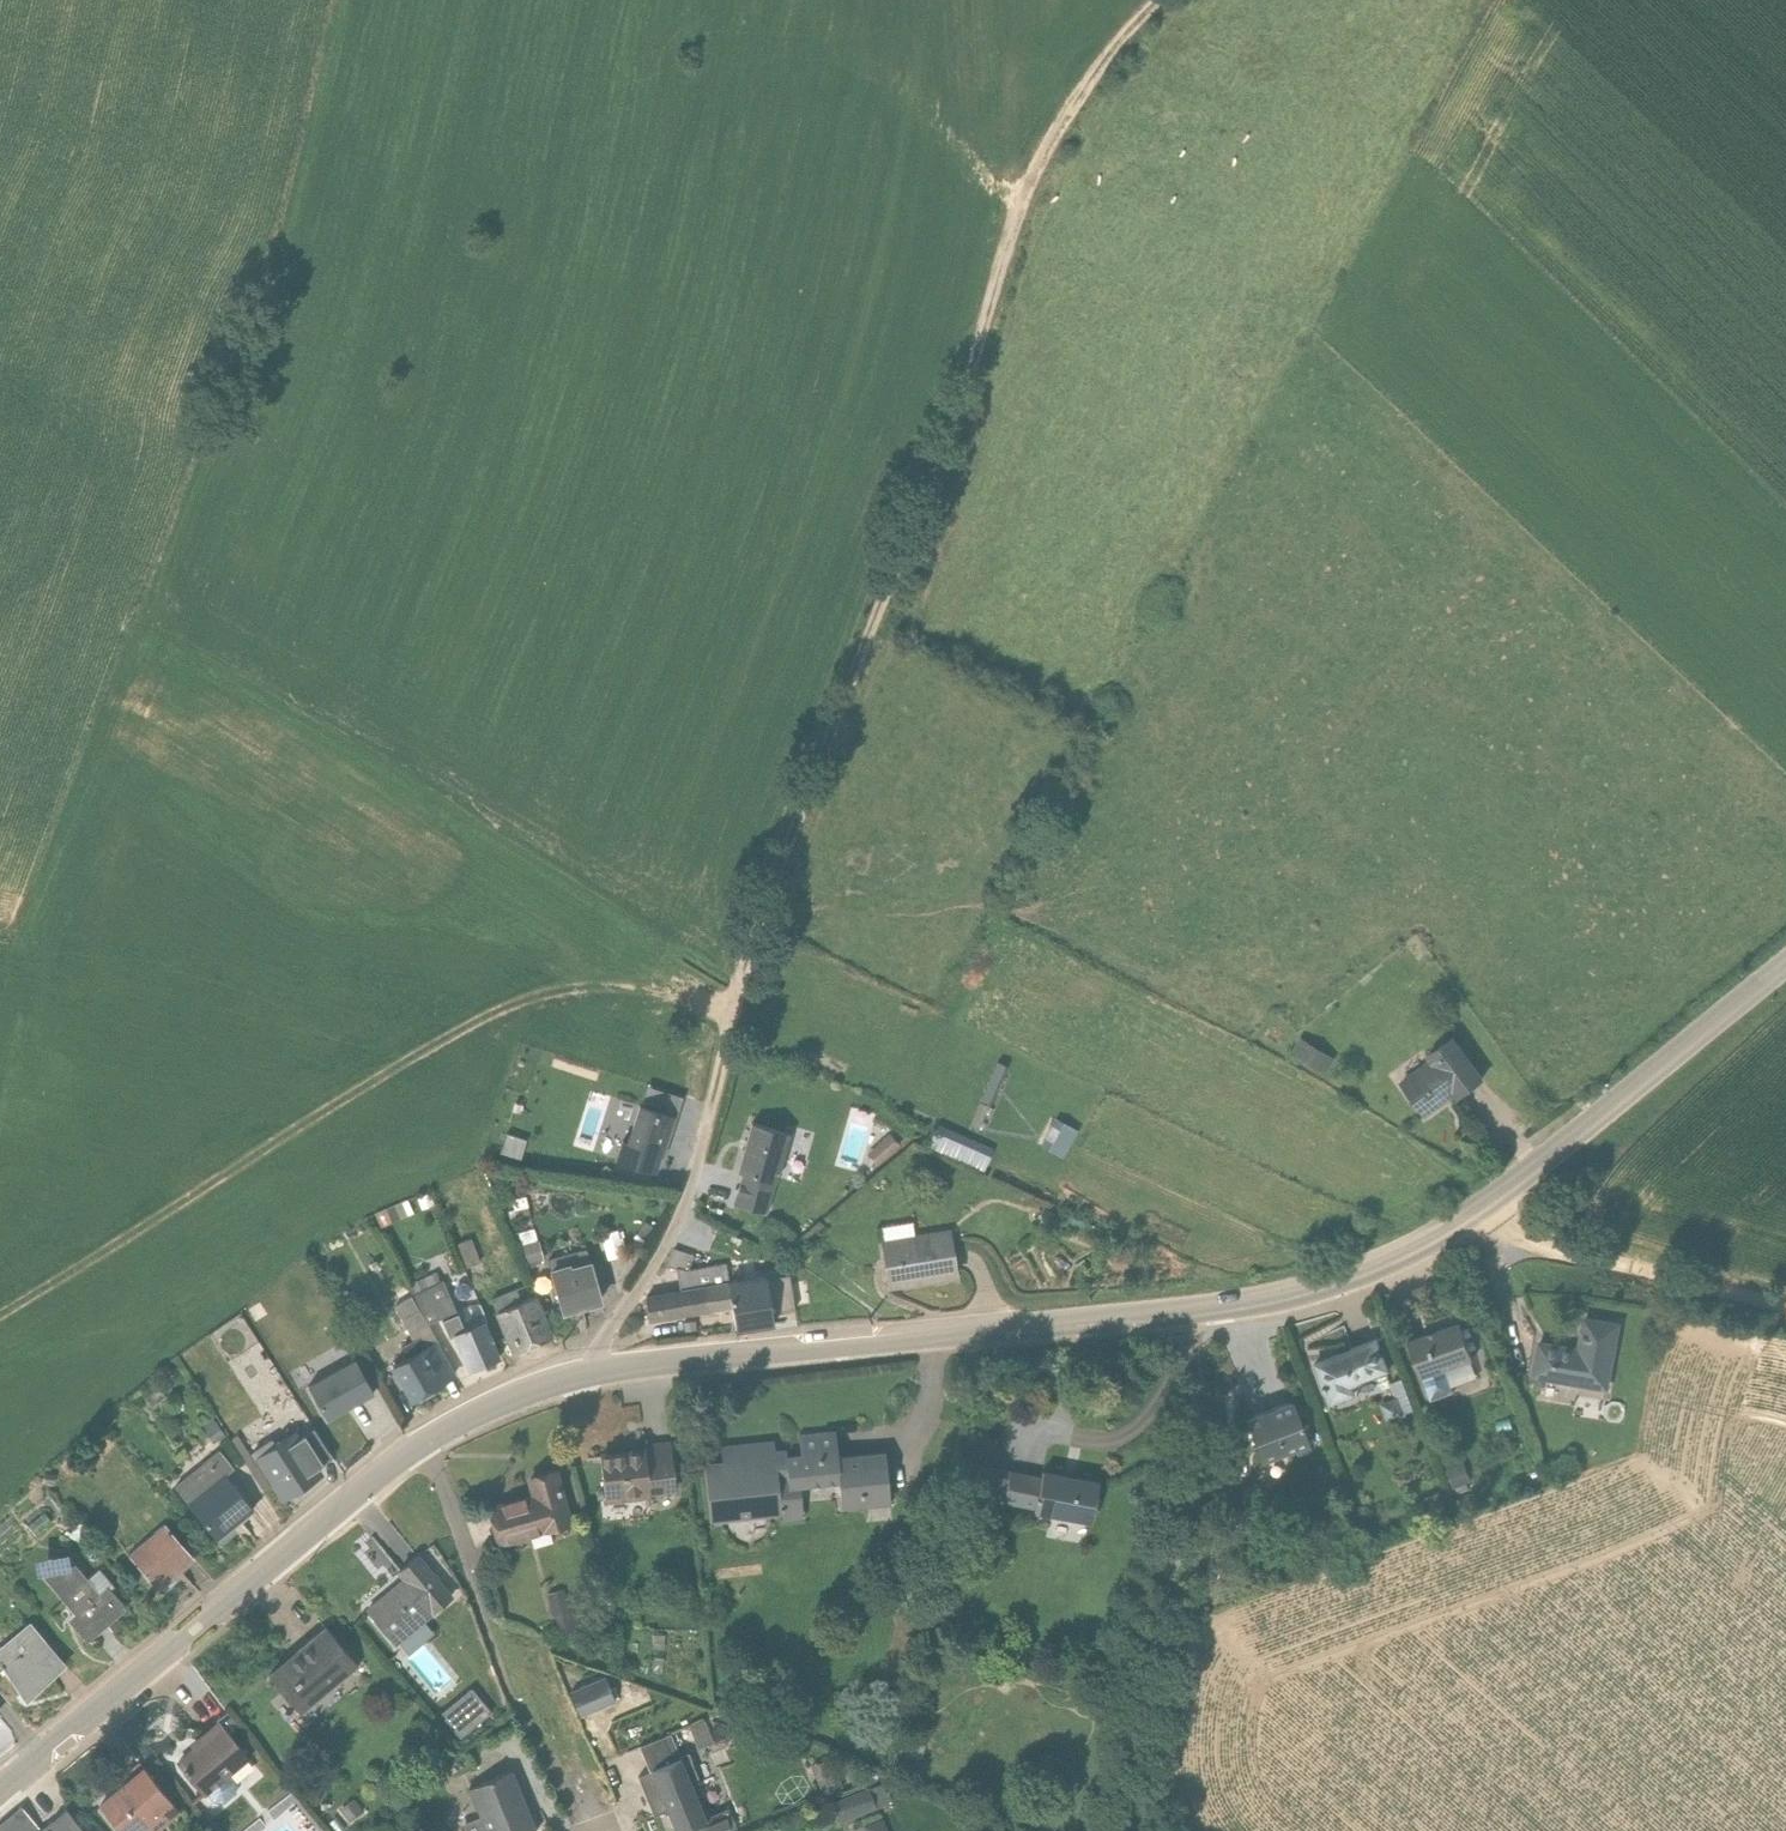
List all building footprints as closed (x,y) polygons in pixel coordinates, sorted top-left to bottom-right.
[(1305,1032),(1295,1049),(1329,1068),(1339,1050),(1305,1032)] [(1425,1066),(1400,1085),(1425,1119),(1454,1098),(1458,1103),(1487,1082),(1452,1033),(1419,1057),(1425,1066)] [(656,1165),(673,1116),(639,1104),(622,1153),(656,1165)] [(1059,1114),(1045,1141),(1068,1153),(1082,1125),(1059,1114)] [(989,1165),(998,1144),(941,1119),(932,1141),(989,1165)] [(763,1216),(789,1134),(755,1123),(729,1206),(763,1216)] [(524,1151),(527,1134),(510,1132),(508,1148),(524,1151)] [(871,1148),(879,1160),(903,1144),(895,1132),(871,1148)] [(911,1223),(879,1227),(887,1288),(957,1278),(950,1228),(913,1233),(911,1223)] [(568,1264),(549,1269),(562,1315),(602,1303),(590,1262),(570,1268),(568,1264)] [(763,1278),(729,1283),(737,1332),(770,1327),(763,1278)] [(463,1330),(442,1281),(410,1293),(427,1324),(440,1318),(449,1342),(453,1340),(471,1369),(499,1359),(483,1321),(463,1330)] [(698,1290),(700,1315),(731,1311),(729,1283),(698,1290)] [(405,1285),(405,1284),(396,1290),(401,1299),(395,1303),(421,1349),(392,1366),(415,1403),(457,1376),(427,1324),(410,1293),(405,1285)] [(644,1298),(649,1323),(700,1315),(698,1290),(644,1298)] [(535,1296),(492,1315),(510,1354),(553,1335),(535,1296)] [(1577,1345),(1539,1338),(1531,1376),(1606,1389),(1622,1321),(1582,1314),(1577,1345)] [(1459,1320),(1406,1340),(1429,1399),(1453,1391),(1452,1384),(1477,1374),(1459,1320)] [(1376,1338),(1310,1362),(1326,1404),(1352,1393),(1350,1385),(1388,1370),(1376,1338)] [(350,1364),(306,1390),(326,1425),(370,1399),(350,1364)] [(1399,1393),(1386,1396),(1390,1413),(1417,1407),(1410,1374),(1396,1377),(1399,1393)] [(1291,1401),(1244,1420),(1260,1462),(1307,1444),(1291,1401)] [(313,1431),(300,1438),(319,1468),(331,1460),(313,1431)] [(721,1465),(704,1467),(710,1521),(780,1515),(782,1520),(803,1520),(800,1487),(836,1481),(842,1510),(888,1504),(884,1453),(836,1457),(834,1431),(798,1435),(798,1455),(778,1458),(777,1449),(772,1449),(771,1444),(720,1449),(721,1465)] [(250,1451),(281,1504),(324,1475),(319,1468),(300,1438),(296,1432),(275,1445),(269,1439),(250,1451)] [(644,1450),(598,1455),(604,1506),(648,1501),(647,1496),(675,1493),(672,1451),(668,1450),(667,1444),(644,1445),(644,1450)] [(217,1450),(174,1487),(221,1545),(236,1531),(235,1528),(255,1511),(225,1476),(233,1470),(217,1450)] [(528,1493),(488,1506),(500,1547),(571,1526),(557,1469),(524,1480),(528,1493)] [(1039,1475),(1008,1471),(1002,1501),(1032,1507),(1033,1512),(1090,1521),(1097,1481),(1040,1470),(1039,1475)] [(163,1527),(127,1558),(157,1592),(193,1561),(163,1527)] [(67,1620),(86,1643),(126,1610),(98,1576),(90,1583),(68,1557),(43,1578),(74,1614),(67,1620)] [(399,1584),(364,1612),(393,1647),(453,1599),(419,1557),(394,1577),(399,1584)] [(549,1590),(562,1632),(588,1625),(575,1582),(549,1590)] [(0,1646),(0,1669),(27,1701),(67,1667),(29,1622),(0,1646)] [(325,1627),(267,1677),(300,1715),(359,1667),(325,1627)] [(569,1690),(578,1715),(613,1700),(605,1677),(569,1690)] [(463,1735),(497,1710),(476,1683),(443,1709),(463,1735)] [(192,1747),(174,1762),(203,1797),(250,1759),(218,1720),(188,1744),(192,1747)] [(641,1746),(651,1771),(680,1759),(670,1734),(641,1746)] [(835,1752),(815,1759),(826,1791),(846,1784),(835,1752)] [(637,1777),(653,1814),(666,1809),(676,1830),(681,1830),(706,1821),(680,1759),(651,1771),(637,1777)] [(98,1803),(120,1830),(157,1830),(179,1812),(142,1768),(98,1803)] [(509,1770),(469,1786),(481,1818),(459,1826),(461,1830),(533,1830),(509,1770)] [(230,1775),(208,1793),(214,1800),(222,1801),(235,1790),(236,1782),(230,1775)] [(878,1784),(830,1800),(836,1820),(885,1804),(878,1784)] [(351,1797),(338,1809),(349,1822),(362,1810),(351,1797)] [(27,1805),(0,1824),(0,1827),(3,1830),(46,1830),(27,1805)] [(50,1830),(84,1830),(66,1810),(50,1824),(53,1829),(50,1830)] [(868,1818),(871,1830),(891,1830),(887,1813),(868,1818)]
